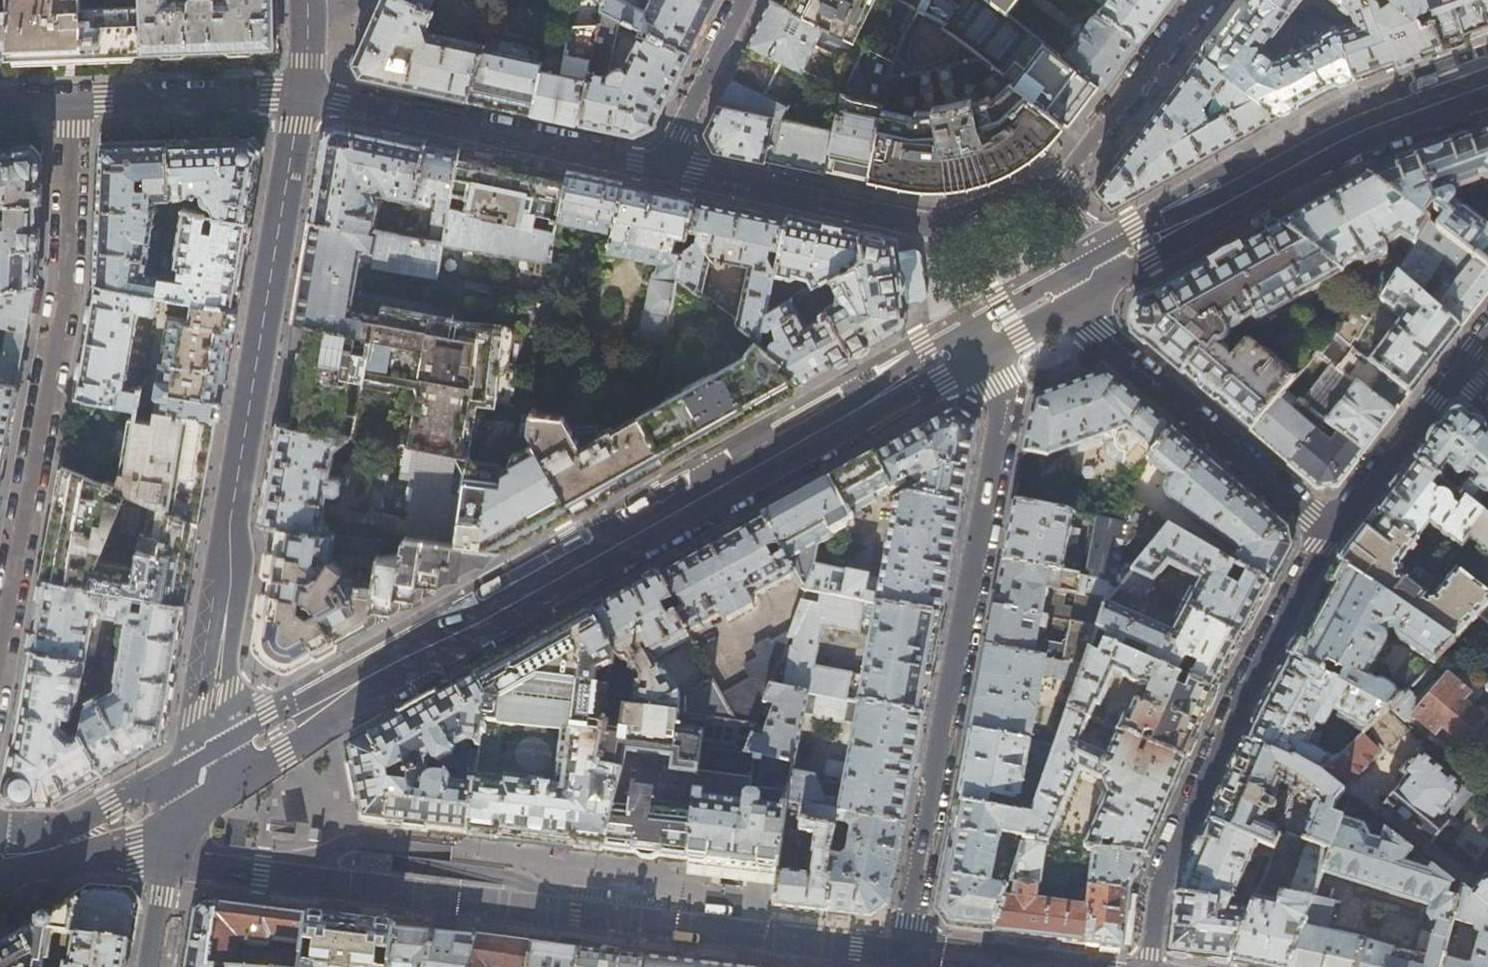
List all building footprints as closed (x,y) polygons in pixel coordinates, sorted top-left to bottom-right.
[(141,0),(7,0),(4,59),(53,57),(112,54),(143,53),(141,0)] [(143,53),(211,50),(276,48),(275,16),(275,0),(191,0),(191,1),(173,2),(173,0),(141,0),(143,53)] [(413,0),(379,0),(367,28),(352,62),(359,76),(467,99),(483,48),(484,44),(432,33),(429,26),(430,23),(431,23),(437,10),(432,8),(413,0)] [(432,8),(436,0),(413,0),(432,8)] [(650,0),(645,11),(623,0),(603,0),(601,10),(618,18),(643,30),(688,53),(706,18),(714,0),(650,0)] [(772,0),(770,0),(758,23),(748,44),(739,62),(732,76),(719,103),(784,119),(791,106),(767,94),(782,64),(800,72),(801,71),(835,87),(847,63),(854,67),(864,46),(849,38),(789,8),(772,0)] [(867,0),(793,0),(789,8),(849,38),(856,22),(862,25),(869,10),(864,7),(867,0)] [(1006,13),(1016,0),(989,0),(1006,13)] [(1100,9),(1139,39),(1146,30),(1165,5),(1168,0),(1107,0),(1100,9)] [(1291,8),(1280,0),(1238,0),(1234,5),(1200,50),(1281,111),(1317,91),(1327,85),(1355,75),(1338,28),(1335,26),(1333,25),(1323,30),(1318,33),(1317,35),(1317,37),(1295,49),(1293,47),(1290,47),(1280,53),(1275,55),(1270,55),(1262,49),(1262,43),(1269,33),(1272,33),(1291,8)] [(1291,8),(1297,0),(1280,0),(1291,8)] [(1348,10),(1350,20),(1335,26),(1338,28),(1355,75),(1403,58),(1435,47),(1441,37),(1433,17),(1430,18),(1421,21),(1418,15),(1416,13),(1398,0),(1386,0),(1381,3),(1380,5),(1377,0),(1335,0),(1348,10)] [(1428,12),(1430,18),(1433,17),(1441,37),(1435,47),(1487,28),(1487,0),(1398,0),(1416,13),(1432,7),(1433,10),(1428,12)] [(1121,64),(1139,39),(1100,9),(1098,8),(1085,26),(1082,23),(1078,24),(1067,40),(1072,43),(1062,56),(1098,84),(1103,87),(1121,64)] [(607,75),(618,18),(601,10),(587,78),(578,123),(614,130),(634,134),(652,125),(668,93),(688,53),(643,30),(623,69),(621,68),(615,68),(611,71),(609,75),(607,75)] [(1004,76),(1012,81),(1056,115),(1068,124),(1081,108),(1098,84),(1062,56),(1045,43),(1025,69),(1015,61),(1004,76)] [(841,92),(834,130),(825,169),(844,173),(868,178),(871,164),(882,108),(893,60),(864,46),(854,67),(841,92)] [(543,60),(483,48),(467,99),(498,106),(532,113),(543,60)] [(545,48),(543,60),(532,113),(542,115),(564,120),(578,123),(587,78),(578,77),(582,60),(580,55),(574,54),(572,62),(561,59),(562,52),(545,48)] [(1112,206),(1205,154),(1281,111),(1200,50),(1155,109),(1095,187),(1112,206)] [(1040,132),(1056,115),(1012,81),(992,101),(988,96),(972,102),(971,98),(931,106),(931,111),(914,111),(915,115),(882,108),(871,164),(909,169),(925,170),(946,170),(964,168),(986,161),(1006,152),(1040,132)] [(784,119),(719,103),(711,118),(704,132),(713,151),(772,163),(824,174),(825,169),(834,130),(784,119)] [(797,121),(801,112),(791,106),(784,119),(797,121)] [(411,204),(425,141),(338,122),(325,131),(320,159),(318,172),(310,220),(368,229),(373,202),(371,194),(375,194),(377,198),(380,199),(383,197),(384,199),(411,204)] [(1367,177),(1423,219),(1430,209),(1443,218),(1436,229),(1487,269),(1487,141),(1482,136),(1431,155),(1367,177)] [(167,141),(170,196),(185,196),(188,195),(189,191),(201,191),(201,194),(201,197),(202,200),(206,204),(211,205),(210,214),(249,220),(257,172),(261,149),(252,139),(210,140),(167,141)] [(170,199),(170,196),(167,141),(107,142),(104,143),(101,145),(99,206),(95,281),(143,291),(157,204),(157,200),(170,199)] [(440,144),(425,141),(411,204),(431,209),(426,238),(443,241),(449,208),(458,153),(459,148),(440,144)] [(41,154),(34,146),(0,149),(0,197),(6,208),(5,217),(0,217),(0,272),(2,272),(1,288),(35,284),(37,238),(38,216),(41,154)] [(498,162),(458,153),(449,208),(555,232),(558,221),(566,176),(498,162)] [(567,171),(566,176),(558,221),(612,231),(609,251),(660,262),(659,270),(653,273),(652,279),(651,279),(642,329),(668,334),(678,274),(679,274),(684,249),(675,247),(678,235),(687,236),(688,228),(695,198),(642,187),(567,171)] [(1279,227),(1342,274),(1344,274),(1348,268),(1361,261),(1362,263),(1364,262),(1367,266),(1388,255),(1385,247),(1402,238),(1415,246),(1428,224),(1423,219),(1367,177),(1327,200),(1279,227)] [(742,208),(695,198),(688,228),(695,230),(698,235),(697,240),(692,243),(686,242),(684,249),(679,274),(703,293),(711,257),(749,265),(738,321),(762,340),(768,310),(774,279),(777,263),(769,255),(771,245),(780,247),(786,217),(742,208)] [(551,263),(555,232),(449,208),(443,241),(444,241),(444,244),(551,263)] [(246,241),(249,220),(210,214),(182,209),(170,278),(159,276),(156,293),(173,297),(235,307),(242,262),(246,241)] [(831,227),(786,217),(780,247),(777,263),(774,279),(790,281),(790,283),(797,284),(798,282),(813,285),(814,284),(864,257),(859,233),(831,227)] [(354,298),(360,259),(372,261),(371,265),(438,277),(444,244),(444,241),(443,241),(426,238),(379,231),(368,229),(310,220),(306,240),(303,261),(293,321),(300,322),(308,324),(358,333),(371,335),(365,367),(363,376),(414,386),(416,385),(419,395),(417,396),(408,446),(467,457),(456,542),(502,548),(509,544),(540,527),(571,509),(534,446),(497,464),(496,469),(471,465),(472,456),(464,454),(464,450),(462,449),(460,433),(467,432),(473,400),(490,403),(497,364),(504,365),(510,330),(510,328),(510,325),(507,323),(479,321),(354,298)] [(1428,224),(1415,246),(1397,276),(1460,329),(1480,304),(1487,293),(1487,269),(1436,229),(1428,224)] [(1342,274),(1279,227),(1258,238),(1216,262),(1160,293),(1135,307),(1133,332),(1152,348),(1183,374),(1184,373),(1194,381),(1235,416),(1251,430),(1284,392),(1295,379),(1262,352),(1260,355),(1249,346),(1247,346),(1245,347),(1235,358),(1234,356),(1230,351),(1223,347),(1222,344),(1225,341),(1226,339),(1226,335),(1226,333),(1252,318),(1255,323),(1342,274)] [(894,240),(859,233),(864,257),(814,284),(820,296),(831,289),(832,286),(835,284),(840,292),(838,294),(839,298),(826,306),(852,351),(880,336),(902,323),(906,317),(901,285),(894,240)] [(738,321),(703,293),(679,274),(678,274),(668,334),(661,376),(656,405),(638,415),(663,458),(742,413),(804,378),(782,365),(786,358),(762,340),(738,321)] [(1460,329),(1397,276),(1374,314),(1379,317),(1386,306),(1403,319),(1369,361),(1384,373),(1410,393),(1435,361),(1460,329)] [(143,291),(95,281),(85,338),(75,395),(137,406),(140,387),(125,384),(138,310),(153,312),(156,293),(143,291)] [(35,284),(1,288),(0,289),(0,322),(6,323),(2,351),(0,350),(0,381),(17,385),(24,345),(35,284)] [(227,354),(235,307),(173,297),(171,316),(169,317),(167,321),(155,395),(158,396),(158,401),(142,399),(141,407),(216,420),(227,354)] [(791,297),(768,310),(762,340),(786,358),(782,365),(804,378),(827,365),(852,351),(826,306),(819,310),(821,315),(806,323),(791,297)] [(1349,310),(1335,334),(1350,347),(1356,339),(1358,340),(1369,321),(1349,310)] [(353,365),(358,333),(308,324),(305,345),(301,369),(296,397),(291,425),(351,436),(352,436),(356,415),(345,412),(351,377),(363,379),(363,376),(365,367),(353,365)] [(1350,347),(1335,334),(1334,334),(1316,354),(1329,366),(1309,391),(1295,379),(1284,392),(1294,399),(1318,417),(1324,422),(1330,426),(1340,434),(1364,452),(1371,444),(1395,412),(1371,394),(1384,373),(1369,361),(1350,347)] [(661,376),(538,359),(527,434),(534,446),(571,509),(615,485),(663,458),(638,415),(656,405),(661,376)] [(1146,462),(1149,458),(1172,431),(1135,400),(1104,373),(1064,388),(1033,398),(1027,430),(1025,441),(1023,452),(1045,456),(1103,435),(1105,438),(1104,442),(1104,448),(1107,455),(1110,459),(1112,461),(1116,463),(1124,465),(1135,475),(1136,474),(1146,462)] [(0,381),(0,439),(7,442),(12,410),(17,385),(0,381)] [(1294,399),(1284,392),(1251,430),(1250,432),(1271,450),(1286,463),(1324,422),(1318,417),(1310,427),(1287,407),(1294,399)] [(137,406),(75,395),(68,433),(63,465),(127,492),(199,521),(205,487),(210,453),(213,436),(216,420),(141,407),(137,406)] [(873,457),(889,486),(891,491),(912,480),(921,487),(905,496),(905,497),(962,507),(970,465),(978,425),(957,410),(898,443),(873,457)] [(522,430),(525,412),(519,411),(515,432),(524,434),(522,430)] [(1415,461),(1439,480),(1452,464),(1457,467),(1456,471),(1458,474),(1460,475),(1461,476),(1467,480),(1456,494),(1462,499),(1466,502),(1473,507),(1483,495),(1486,496),(1487,496),(1487,434),(1464,413),(1450,415),(1437,431),(1415,461)] [(341,465),(332,464),(334,450),(351,436),(291,425),(284,424),(276,422),(267,475),(259,523),(274,525),(336,536),(328,525),(323,517),(327,494),(337,495),(341,491),(343,480),(339,476),(341,465)] [(1322,437),(1330,426),(1324,422),(1286,463),(1303,477),(1317,488),(1337,486),(1348,472),(1364,452),(1340,434),(1330,444),(1322,437)] [(1172,431),(1149,458),(1174,480),(1169,486),(1168,490),(1168,495),(1171,503),(1174,507),(1234,557),(1230,564),(1235,566),(1247,573),(1269,585),(1272,586),(1282,568),(1292,549),(1288,529),(1279,522),(1194,450),(1172,431)] [(417,480),(409,536),(456,542),(467,457),(408,446),(403,476),(417,480)] [(873,495),(889,486),(873,457),(807,494),(762,519),(774,540),(788,532),(792,537),(789,549),(781,553),(783,557),(794,575),(803,592),(805,592),(806,592),(816,567),(826,569),(826,556),(817,555),(817,546),(829,540),(831,543),(835,541),(833,537),(847,530),(848,524),(853,521),(853,518),(862,513),(860,508),(875,500),(873,495)] [(1439,480),(1415,461),(1398,482),(1386,498),(1377,510),(1417,543),(1427,531),(1431,534),(1435,530),(1438,532),(1442,538),(1446,540),(1450,542),(1462,551),(1469,544),(1487,559),(1487,520),(1473,507),(1466,502),(1458,511),(1454,508),(1462,499),(1456,494),(1449,489),(1445,495),(1437,494),(1435,492),(1442,483),(1439,480)] [(1146,462),(1136,474),(1141,478),(1152,467),(1146,462)] [(127,492),(63,465),(52,525),(47,552),(43,578),(69,582),(78,583),(90,585),(127,492)] [(196,538),(199,521),(127,492),(90,585),(109,589),(186,601),(189,579),(193,558),(196,538)] [(952,562),(962,507),(905,497),(896,501),(881,579),(876,606),(941,618),(952,562)] [(1096,525),(1088,563),(1086,576),(1121,583),(1125,579),(1166,530),(1167,529),(1150,511),(1129,501),(1124,530),(1096,525)] [(1008,535),(1003,561),(1062,572),(1068,541),(1075,542),(1077,532),(1070,531),(1073,513),(1014,502),(1008,535)] [(1377,510),(1360,531),(1336,563),(1453,642),(1487,607),(1487,599),(1455,573),(1435,599),(1429,601),(1401,579),(1400,568),(1419,544),(1417,543),(1377,510)] [(778,547),(774,540),(762,519),(710,548),(659,576),(672,605),(673,606),(677,603),(683,613),(675,617),(686,638),(689,636),(688,634),(722,615),(726,622),(751,608),(748,601),(794,575),(783,557),(774,562),(768,552),(778,547)] [(341,528),(328,525),(336,536),(351,538),(381,543),(393,545),(395,534),(381,531),(379,528),(349,522),(341,528)] [(332,559),(336,536),(274,525),(274,527),(254,641),(254,645),(257,648),(269,656),(285,668),(288,668),(291,667),(328,647),(368,624),(376,576),(344,571),(341,566),(332,559)] [(1230,564),(1166,530),(1125,579),(1148,591),(1151,585),(1152,585),(1168,567),(1198,583),(1184,609),(1240,637),(1253,614),(1269,585),(1247,573),(1241,585),(1229,578),(1235,566),(1230,564)] [(456,542),(409,536),(407,536),(406,540),(403,540),(401,550),(405,551),(404,553),(379,557),(376,576),(368,624),(406,602),(454,576),(502,548),(456,542)] [(379,555),(381,543),(351,538),(349,550),(379,555)] [(1003,561),(998,588),(994,607),(1041,616),(1069,621),(1097,627),(1105,603),(1106,600),(1119,585),(1121,583),(1086,576),(1079,575),(1062,572),(1003,561)] [(1081,562),(1079,575),(1086,576),(1088,563),(1081,562)] [(1442,653),(1453,642),(1336,563),(1325,582),(1333,587),(1320,612),(1304,641),(1296,636),(1286,655),(1289,657),(1317,671),(1323,660),(1344,671),(1339,682),(1389,707),(1402,694),(1394,690),(1392,685),(1388,682),(1380,679),(1374,679),(1366,675),(1384,642),(1386,636),(1386,632),(1385,628),(1391,626),(1393,633),(1397,640),(1432,664),(1442,653)] [(881,579),(826,569),(816,567),(806,592),(876,606),(881,579)] [(663,611),(672,605),(659,576),(630,592),(591,614),(615,654),(612,667),(609,687),(606,707),(615,708),(624,709),(677,716),(704,719),(733,722),(720,699),(708,678),(678,695),(665,671),(663,670),(660,669),(657,669),(653,661),(688,641),(686,638),(675,617),(669,621),(663,611)] [(69,582),(43,578),(37,607),(30,647),(87,656),(94,615),(104,617),(109,589),(90,585),(78,583),(76,593),(68,592),(69,582)] [(1125,579),(1121,583),(1119,585),(1124,591),(1143,601),(1148,591),(1125,579)] [(180,633),(186,601),(109,589),(104,617),(121,619),(112,680),(109,685),(88,698),(82,727),(82,730),(105,771),(122,761),(140,751),(163,738),(168,703),(174,668),(180,633)] [(876,606),(806,592),(805,592),(789,637),(788,639),(795,640),(793,651),(784,649),(770,688),(858,704),(863,678),(815,668),(822,629),(871,638),(876,606)] [(1171,633),(1105,603),(1097,627),(1097,629),(1107,634),(1104,644),(1122,652),(1126,641),(1144,649),(1139,659),(1176,675),(1183,663),(1196,670),(1191,681),(1212,690),(1226,664),(1240,637),(1184,609),(1171,633)] [(931,669),(941,618),(876,606),(871,638),(863,678),(858,704),(859,705),(923,716),(931,669)] [(1041,616),(994,607),(990,629),(986,647),(1084,665),(1089,652),(1097,629),(1097,627),(1069,621),(1064,644),(1043,640),(1040,651),(1035,650),(1041,616)] [(610,667),(612,667),(615,654),(591,614),(540,642),(475,678),(488,701),(468,835),(494,838),(534,843),(605,851),(623,772),(598,767),(604,728),(603,728),(603,726),(605,713),(606,707),(609,687),(595,685),(597,674),(610,667)] [(784,649),(788,639),(789,637),(770,647),(768,644),(754,652),(759,661),(745,670),(751,682),(720,699),(733,722),(756,725),(770,688),(784,649)] [(1122,652),(1104,644),(1101,643),(1096,655),(1089,652),(1084,665),(1078,684),(1069,709),(1068,710),(1090,719),(1096,704),(1100,706),(1115,671),(1123,675),(1127,679),(1133,682),(1140,684),(1147,685),(1148,683),(1151,685),(1144,702),(1136,698),(1127,717),(1124,716),(1117,731),(1138,740),(1142,730),(1150,734),(1146,743),(1185,761),(1199,729),(1215,692),(1212,690),(1191,681),(1187,679),(1181,690),(1173,687),(1178,675),(1176,675),(1139,659),(1122,652)] [(87,656),(30,647),(19,707),(5,787),(15,799),(54,800),(80,785),(105,771),(82,730),(82,727),(75,732),(71,728),(67,726),(63,724),(65,714),(68,715),(71,712),(73,702),(76,702),(78,701),(87,656)] [(1084,665),(986,647),(979,689),(971,730),(1030,742),(1043,676),(1053,678),(1053,679),(1078,684),(1084,665)] [(1442,653),(1432,664),(1425,670),(1409,687),(1402,694),(1389,707),(1406,722),(1413,715),(1432,731),(1439,723),(1458,738),(1479,715),(1468,705),(1483,688),(1442,653)] [(1324,674),(1317,671),(1289,657),(1289,658),(1267,701),(1246,742),(1288,760),(1294,748),(1300,752),(1299,765),(1305,767),(1308,765),(1322,775),(1337,760),(1312,747),(1318,735),(1310,731),(1314,724),(1319,727),(1323,726),(1330,710),(1339,714),(1337,719),(1364,733),(1389,707),(1339,682),(1334,679),(1327,693),(1317,687),(1324,674)] [(1398,676),(1409,687),(1425,670),(1414,660),(1398,676)] [(448,693),(364,740),(349,748),(360,803),(363,822),(417,829),(468,835),(488,701),(475,678),(448,693)] [(859,705),(858,704),(770,688),(756,725),(746,753),(793,765),(794,765),(805,714),(813,716),(815,720),(841,725),(844,721),(855,723),(859,705)] [(912,773),(923,716),(859,705),(855,723),(847,765),(830,762),(826,764),(825,771),(828,775),(840,777),(839,782),(828,780),(819,785),(814,776),(792,771),(788,804),(801,806),(902,824),(912,773)] [(1063,726),(1068,710),(1069,709),(1057,707),(1055,725),(1063,726)] [(676,728),(677,716),(624,709),(619,732),(609,730),(609,727),(603,726),(603,728),(604,728),(598,767),(623,772),(605,851),(641,856),(687,861),(702,731),(676,728)] [(1090,719),(1068,710),(1063,726),(1056,746),(1048,768),(1040,794),(1024,840),(1046,843),(1047,843),(1079,770),(1101,779),(1106,793),(1083,847),(1093,849),(1144,855),(1159,822),(1185,761),(1146,743),(1138,740),(1117,731),(1107,755),(1080,743),(1090,719)] [(756,725),(733,722),(704,719),(702,731),(687,861),(730,866),(779,872),(786,818),(788,804),(792,771),(793,765),(746,753),(756,725)] [(1030,742),(971,730),(963,769),(947,858),(937,911),(944,920),(948,927),(969,930),(992,933),(1004,897),(1009,883),(1009,882),(1004,880),(1002,887),(991,885),(1000,834),(1014,837),(1011,853),(1019,855),(1024,840),(1040,794),(1029,792),(1027,802),(1020,800),(1026,764),(1048,768),(1056,746),(1030,742)] [(1361,735),(1337,760),(1322,775),(1343,792),(1378,751),(1361,735)] [(1299,765),(1288,760),(1246,742),(1243,741),(1227,776),(1208,821),(1273,850),(1278,837),(1285,834),(1264,824),(1269,812),(1271,813),(1275,811),(1277,807),(1275,805),(1273,803),(1281,783),(1294,788),(1315,805),(1302,840),(1331,851),(1343,819),(1332,815),(1337,802),(1344,793),(1343,792),(1322,775),(1308,765),(1305,767),(1299,765)] [(1385,804),(1432,845),(1449,825),(1448,823),(1470,795),(1464,790),(1465,789),(1418,750),(1401,770),(1408,776),(1385,804)] [(801,806),(799,821),(834,830),(839,831),(840,824),(847,824),(852,830),(848,853),(842,858),(830,856),(826,877),(832,878),(827,913),(855,916),(871,918),(887,906),(896,859),(902,824),(801,806)] [(799,821),(786,818),(779,872),(774,906),(799,909),(827,913),(832,878),(826,877),(830,856),(834,830),(799,821)] [(1331,851),(1323,872),(1428,905),(1426,910),(1430,919),(1437,921),(1434,931),(1423,931),(1416,952),(1397,949),(1364,940),(1329,932),(1336,891),(1317,887),(1288,966),(1441,966),(1447,943),(1448,939),(1454,921),(1463,888),(1386,827),(1382,840),(1371,836),(1366,825),(1343,818),(1343,819),(1331,851)] [(1269,861),(1273,850),(1208,821),(1185,873),(1175,896),(1168,954),(1196,957),(1230,961),(1249,912),(1229,910),(1253,854),(1269,861)] [(1285,834),(1278,837),(1273,850),(1269,861),(1249,912),(1230,961),(1256,966),(1288,966),(1317,887),(1323,872),(1331,851),(1302,840),(1285,834)] [(1046,843),(1024,840),(1019,855),(1009,882),(1009,883),(1014,884),(1012,898),(1004,897),(992,933),(1054,940),(1122,949),(1126,921),(1129,891),(1136,875),(1144,855),(1093,849),(1086,908),(1037,902),(1046,843)] [(1487,877),(1472,895),(1487,907),(1487,877)] [(1463,888),(1454,921),(1483,928),(1471,966),(1487,966),(1487,907),(1472,895),(1463,887),(1463,888)] [(77,901),(73,936),(129,942),(135,906),(126,894),(103,892),(93,892),(77,901)] [(0,945),(0,966),(45,966),(51,934),(71,936),(72,936),(73,936),(77,901),(35,925),(0,945)] [(211,966),(209,966),(212,937),(213,936),(216,905),(205,904),(192,913),(184,966),(210,966),(211,966)] [(305,917),(282,914),(236,908),(216,905),(213,936),(212,937),(209,966),(211,966),(219,966),(244,966),(246,947),(266,949),(265,966),(299,966),(305,917)] [(394,927),(372,924),(329,919),(305,917),(299,966),(388,966),(394,927)] [(474,937),(432,932),(394,927),(388,966),(468,966),(474,937)] [(71,936),(66,966),(125,966),(129,942),(73,936),(72,936),(71,936)] [(531,944),(505,940),(474,937),(468,966),(527,966),(531,944)] [(1454,962),(1458,949),(1455,945),(1447,943),(1441,966),(1469,966),(1454,962)] [(580,949),(556,947),(531,944),(527,966),(577,966),(580,949)] [(643,957),(614,954),(580,949),(577,966),(642,966),(643,957)] [(699,963),(676,961),(643,957),(642,966),(698,966),(699,963)]
